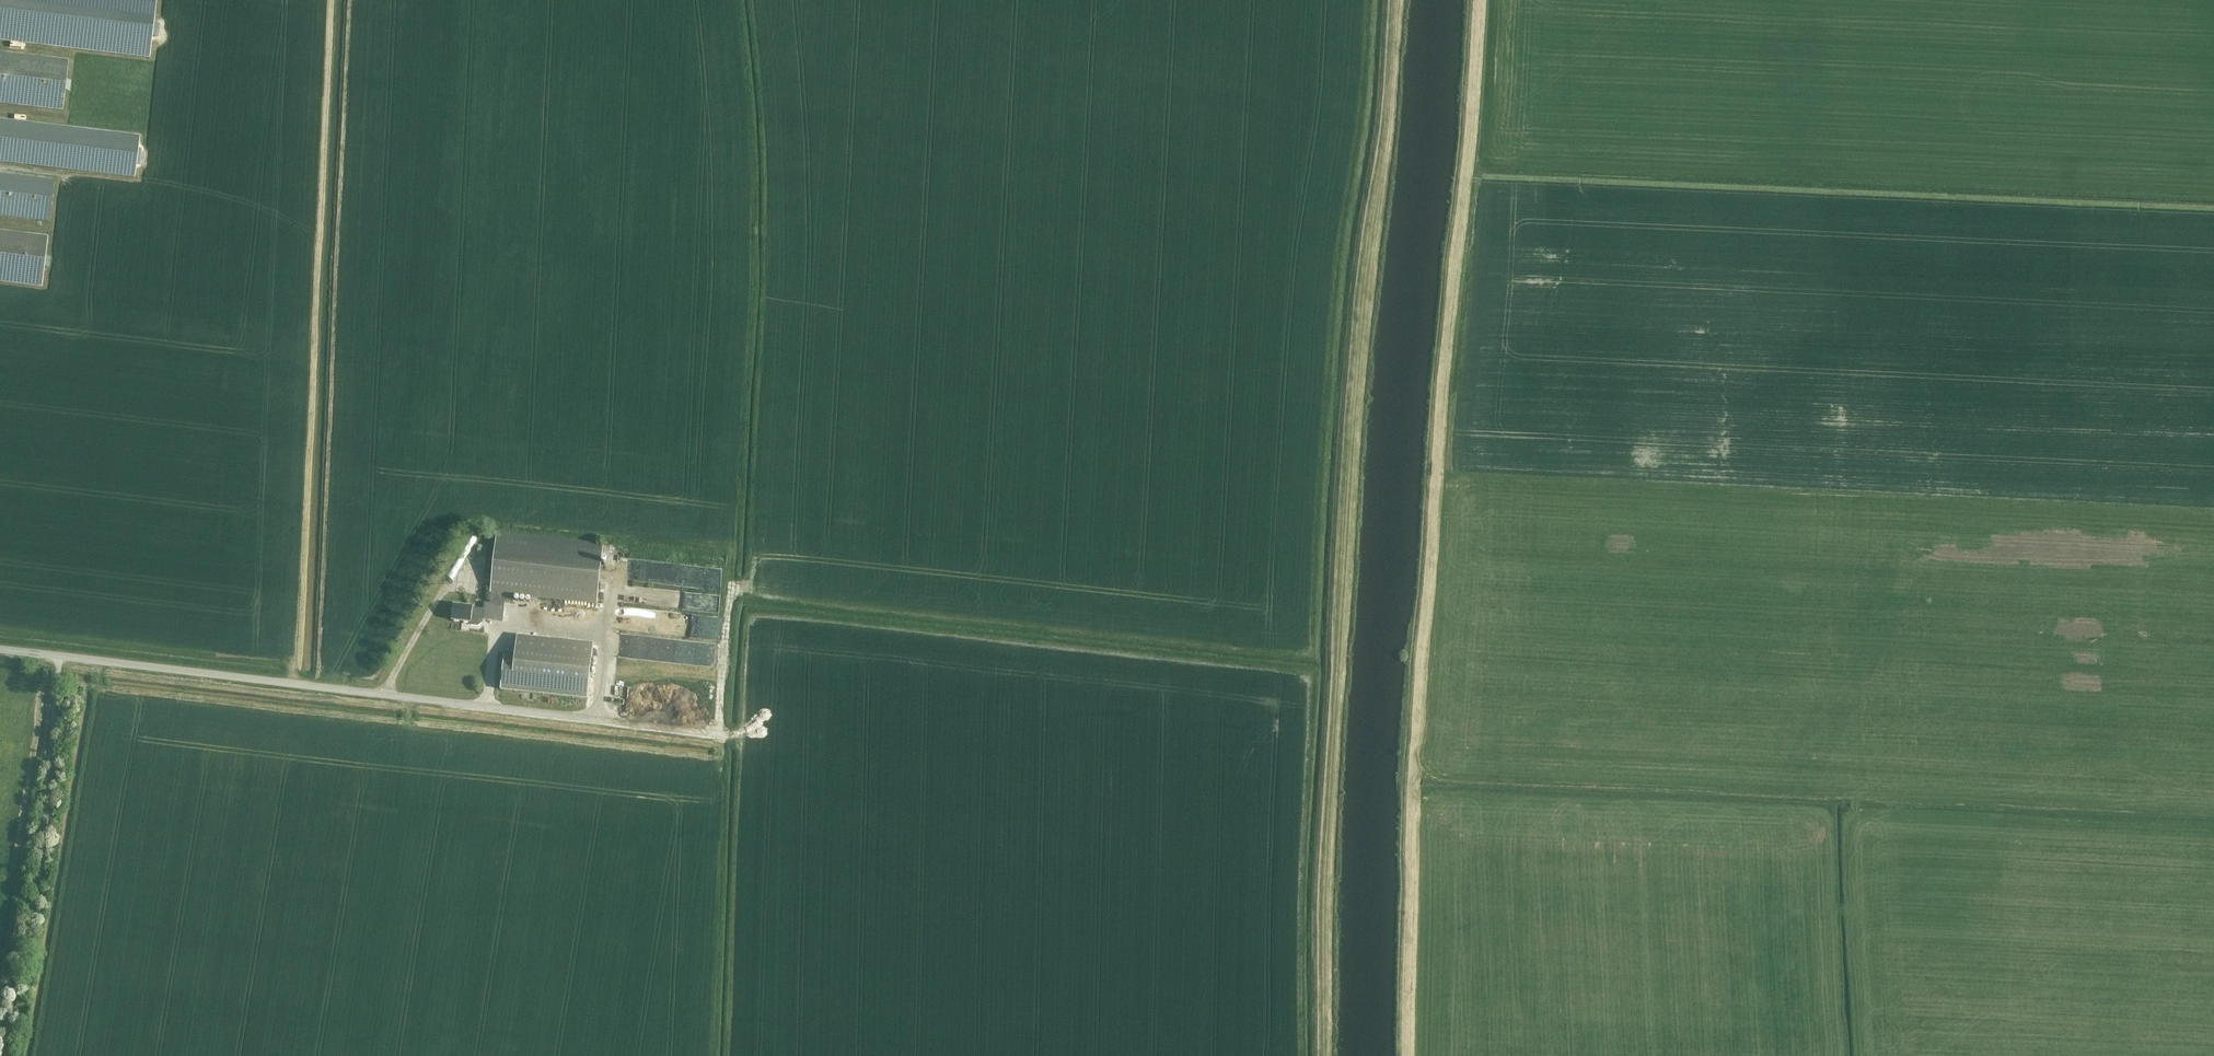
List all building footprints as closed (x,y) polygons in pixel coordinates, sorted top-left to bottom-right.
[(150,58),(156,1),(148,0),(0,0),(0,41),(150,58)] [(62,108),(68,59),(0,51),(0,101),(62,108)] [(140,135),(0,118),(0,161),(135,177),(140,135)] [(49,221),(54,178),(0,172),(0,215),(49,221)] [(42,287),(47,237),(0,231),(0,282),(42,287)] [(515,594),(597,603),(603,546),(497,534),(491,591),(492,592),(490,603),(484,602),(484,609),(473,608),(473,607),(454,605),(452,620),(471,622),(471,625),(478,626),(482,623),(483,619),(503,621),(505,602),(514,603),(515,594)] [(501,689),(588,699),(594,644),(517,636),(515,658),(504,657),(501,689)] [(704,650),(704,663),(718,662),(717,642),(694,643),(695,650),(704,650)]
